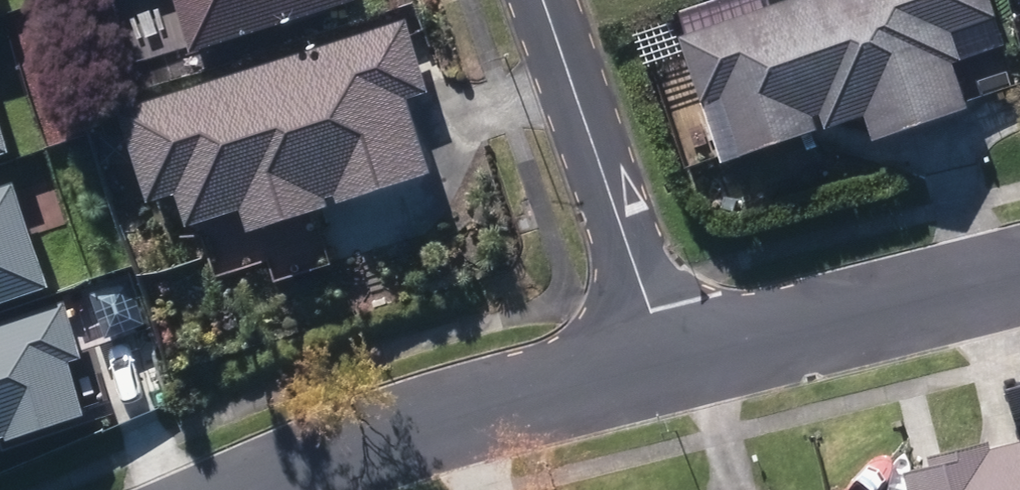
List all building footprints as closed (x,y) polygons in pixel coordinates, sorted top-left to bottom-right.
[(208,49),(361,0),(192,0),(208,49)] [(695,34),(739,158),(829,126),(824,111),(832,108),(838,123),(875,110),(884,136),(976,104),(962,61),(1012,43),(997,0),(794,0),(695,34)] [(413,18),(136,107),(165,196),(191,188),(202,222),(255,204),(263,228),(438,172),(414,98),(437,91),(413,18)] [(0,80),(0,148),(20,141),(0,80)] [(20,172),(0,179),(0,291),(54,273),(20,172)] [(71,288),(0,312),(0,431),(92,400),(74,346),(89,341),(71,288)] [(999,445),(997,438),(940,452),(942,460),(914,468),(919,489),(1019,489),(1019,440),(999,445)]
